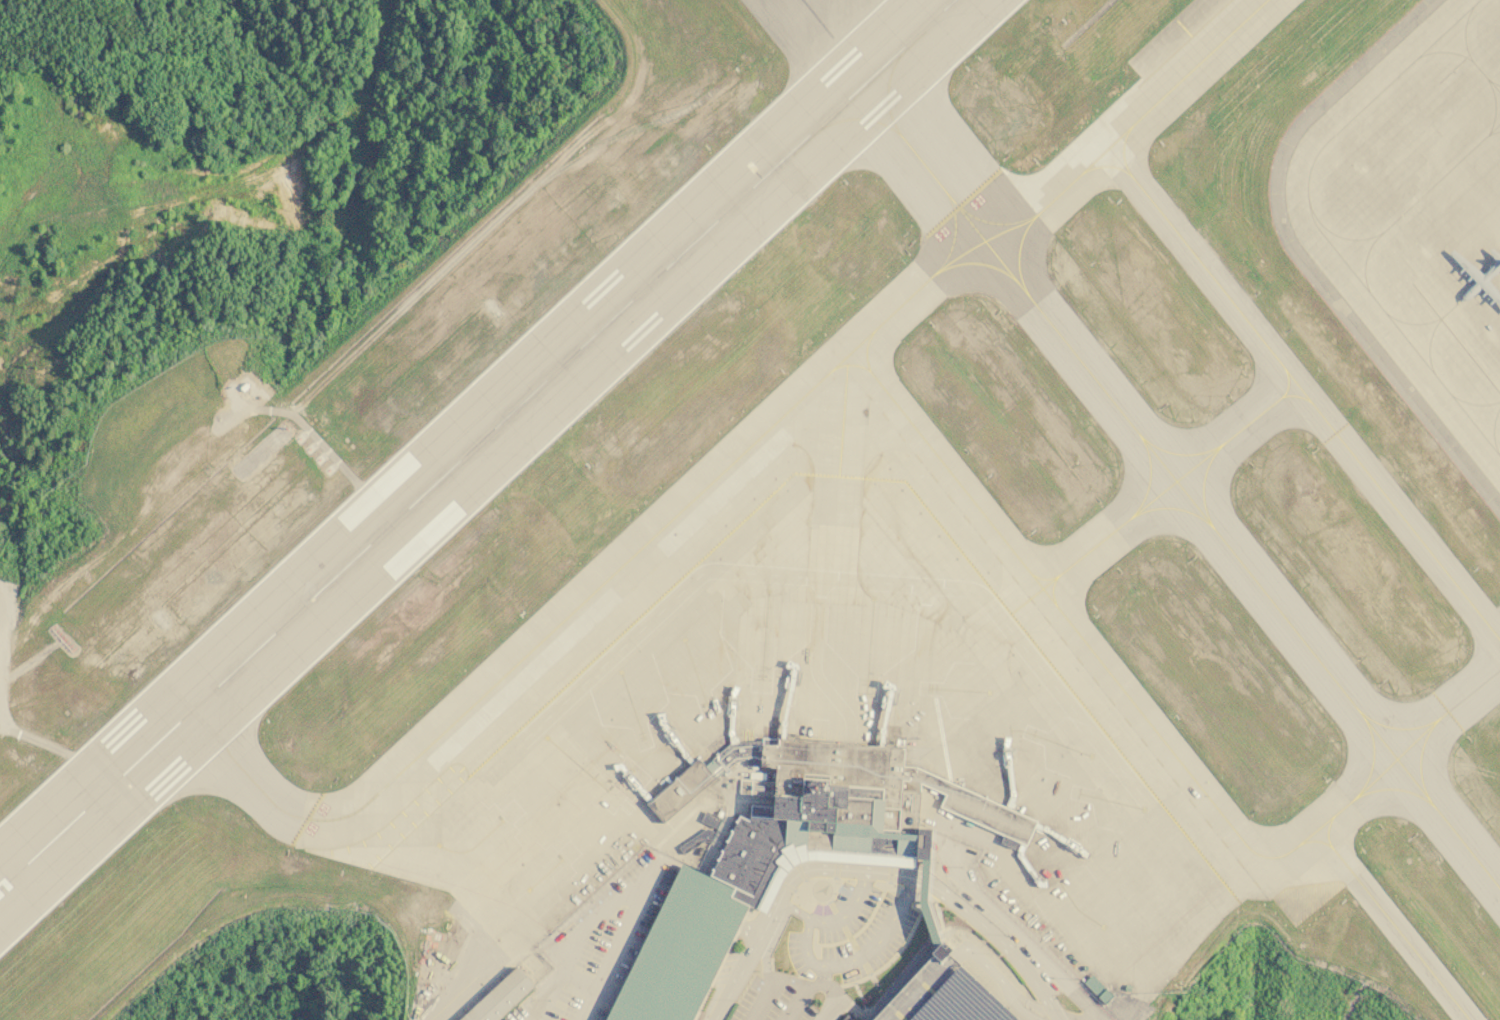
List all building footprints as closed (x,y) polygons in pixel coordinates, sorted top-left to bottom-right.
[(758,910),(750,907),(732,898),(737,888),(712,876),(742,817),(751,821),(752,806),(774,806),(778,767),(761,767),(735,767),(665,824),(662,820),(653,808),(648,803),(651,801),(695,762),(699,759),(706,766),(708,764),(729,744),(733,744),(754,742),(763,741),(763,737),(783,738),(883,745),(907,747),(905,766),(919,767),(940,777),(1007,807),(1014,810),(1039,822),(1036,828),(1027,847),(1023,845),(942,807),(948,794),(922,784),(921,828),(940,829),(937,862),(927,861),(816,850),(804,851),(793,855),(785,861),(780,869),(758,910)] [(1018,842),(1004,836),(1002,842),(1015,848),(1018,842)] [(684,862),(608,1019),(696,1019),(740,927),(750,907),(732,898),(737,888),(712,876),(684,862)] [(955,956),(1024,1019),(874,1019),(937,952),(943,945),(955,956)] [(535,986),(499,1019),(461,1019),(517,967),(535,986)] [(1112,995),(1092,974),(1083,982),(1104,1004),(1112,995)]
